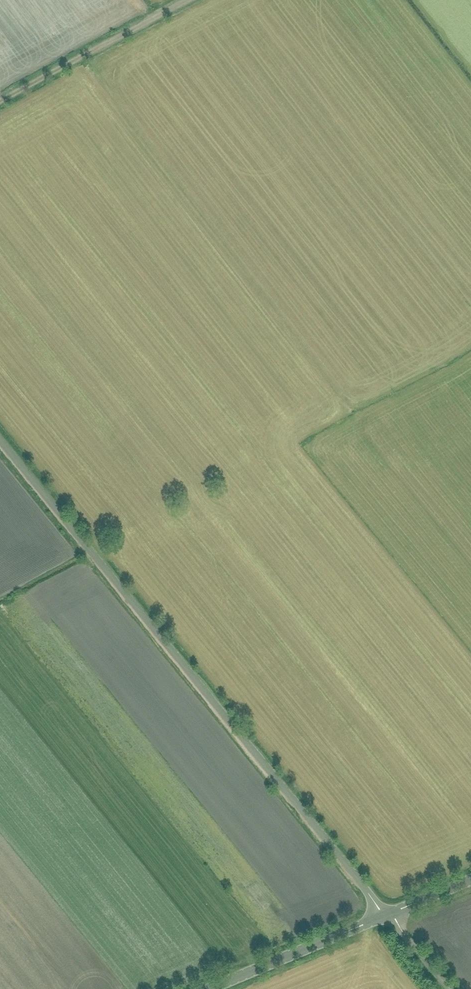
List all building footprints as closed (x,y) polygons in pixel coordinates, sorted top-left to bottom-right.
[(83,574),(89,583),(93,581),(87,571),(83,574)]
